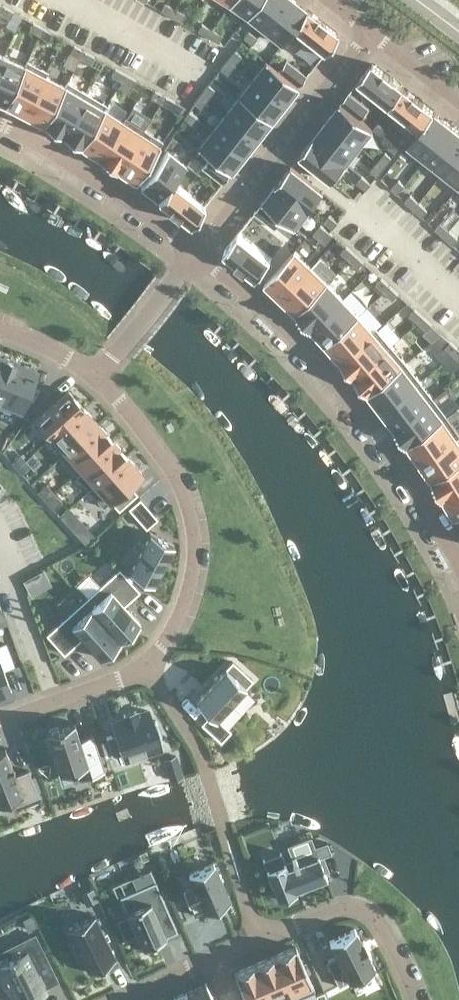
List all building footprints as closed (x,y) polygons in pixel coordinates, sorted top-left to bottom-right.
[(258,0),(231,0),(229,3),(246,16),(258,0)] [(286,0),(258,0),(246,16),(263,29),(286,0)] [(306,10),(294,0),(286,0),(263,29),(281,43),(292,29),(291,28),(306,10)] [(170,15),(174,9),(164,3),(160,10),(170,15)] [(13,11),(3,6),(0,11),(0,13),(9,18),(13,11)] [(181,21),(184,14),(174,9),(170,15),(181,21)] [(326,25),(316,17),(306,10),(291,28),(292,29),(323,53),(338,35),(325,25),(326,25)] [(39,35),(42,28),(32,22),(28,29),(39,35)] [(207,36),(211,29),(201,24),(197,30),(207,36)] [(49,40),(53,33),(42,28),(39,35),(49,40)] [(218,42),(221,35),(211,29),(207,36),(218,42)] [(252,43),(257,37),(247,30),(242,36),(252,43)] [(80,58),(84,51),(73,45),(70,52),(80,58)] [(233,64),(241,55),(234,50),(227,59),(233,64)] [(90,63),(94,56),(84,51),(80,58),(90,63)] [(24,65),(3,56),(0,63),(0,102),(5,105),(24,65)] [(282,63),(273,56),(268,62),(277,69),(282,63)] [(226,74),(233,64),(227,59),(220,69),(226,74)] [(306,75),(285,59),(277,70),(297,86),(306,75)] [(297,86),(277,70),(277,69),(268,62),(265,60),(251,78),(283,104),(297,86)] [(44,75),(46,72),(26,61),(24,65),(5,105),(24,114),(44,75)] [(389,107),(404,89),(394,81),(394,80),(384,73),(372,63),(357,82),(389,107)] [(121,81),(125,74),(115,68),(111,75),(121,81)] [(131,86),(135,79),(125,74),(121,81),(131,86)] [(43,124),(64,86),(44,75),(24,114),(43,124)] [(283,104),(251,78),(237,95),(270,121),(283,104)] [(62,135),(86,94),(66,82),(64,86),(43,124),(62,135)] [(207,98),(214,89),(208,84),(200,93),(207,98)] [(423,103),(413,96),(404,89),(389,107),(419,131),(420,131),(434,113),(423,104),(423,103)] [(160,103),(164,96),(154,90),(150,97),(160,103)] [(369,108),(349,92),(341,103),(361,119),(369,108)] [(200,107),(207,98),(200,93),(193,103),(200,107)] [(81,146),(104,109),(106,105),(86,94),(62,135),(81,146)] [(270,121),(237,95),(224,112),(257,138),(270,121)] [(171,108),(174,101),(164,96),(160,103),(171,108)] [(361,119),(341,103),(327,121),(359,146),(373,129),(372,128),(361,119)] [(99,158),(123,121),(104,109),(81,146),(99,158)] [(193,125),(198,119),(188,112),(184,118),(193,125)] [(257,138),(224,112),(211,129),(243,154),(257,138)] [(426,159),(451,126),(434,113),(420,131),(419,131),(408,145),(426,159)] [(117,170),(143,129),(125,118),(123,121),(99,158),(117,170)] [(346,163),(359,146),(327,121),(313,138),(346,163)] [(378,122),(373,129),(382,136),(387,129),(378,122)] [(458,151),(458,132),(451,126),(426,159),(443,172),(458,151)] [(117,170),(136,182),(162,142),(143,129),(117,170)] [(243,154),(211,129),(197,147),(200,149),(209,156),(229,172),(243,154)] [(332,181),(346,163),(313,138),(299,155),(332,181)] [(209,156),(200,149),(194,156),(204,163),(209,156)] [(173,180),(185,165),(167,150),(140,184),(157,198),(172,180),(173,180)] [(443,172),(458,185),(458,151),(443,172)] [(384,166),(391,157),(385,152),(378,161),(384,166)] [(204,163),(201,167),(221,183),(229,172),(209,156),(204,163)] [(384,166),(378,161),(371,170),(377,175),(384,166)] [(323,192),(291,166),(277,184),(309,210),(323,192)] [(371,183),(362,176),(357,182),(366,189),(371,183)] [(397,193),(405,185),(399,179),(391,188),(397,193)] [(204,205),(173,180),(172,180),(157,198),(167,206),(177,214),(189,223),(204,205)] [(309,210),(277,184),(263,202),(283,218),(295,228),(309,210)] [(419,203),(410,195),(405,201),(413,208),(419,203)] [(283,218),(263,202),(254,213),(274,229),(283,218)] [(427,210),(419,203),(413,208),(422,216),(427,210)] [(338,222),(328,215),(323,221),(333,228),(338,222)] [(444,236),(449,230),(441,223),(435,228),(444,236)] [(319,239),(326,230),(320,225),(313,234),(319,239)] [(326,244),(333,235),(326,230),(319,239),(326,244)] [(458,238),(449,230),(444,236),(452,244),(458,238)] [(271,258),(239,232),(224,251),(235,259),(244,267),(257,276),(271,258)] [(355,254),(346,246),(341,252),(350,260),(355,254)] [(281,298),(311,266),(295,250),(264,282),(281,298)] [(363,262),(355,254),(350,260),(358,268),(363,262)] [(296,313),(327,282),(311,266),(281,298),(296,313)] [(384,292),(390,286),(381,278),(376,284),(384,292)] [(343,298),(327,282),(296,313),(311,328),(343,298)] [(393,300),(398,294),(390,286),(384,292),(393,300)] [(326,344),(359,315),(343,298),(311,328),(326,344)] [(423,317),(415,309),(409,315),(418,323),(423,317)] [(340,360),(373,332),(359,315),(326,344),(340,360)] [(432,325),(423,317),(418,323),(427,330),(432,325)] [(388,348),(373,332),(340,360),(354,377),(388,348)] [(453,355),(458,349),(450,341),(445,347),(453,355)] [(402,366),(388,348),(354,377),(368,393),(402,366)] [(0,400),(16,361),(0,355),(0,401),(0,400)] [(0,401),(0,407),(19,415),(37,369),(16,361),(0,400),(0,401)] [(416,384),(402,366),(368,393),(381,410),(416,384)] [(429,401),(416,384),(381,410),(394,427),(429,401)] [(68,390),(31,422),(48,441),(53,436),(52,435),(83,408),(68,390)] [(443,419),(429,401),(394,427),(408,445),(443,419)] [(83,408),(52,435),(53,436),(66,451),(98,424),(83,408)] [(456,437),(443,419),(408,445),(420,462),(456,437)] [(98,424),(66,451),(81,468),(112,440),(98,424)] [(458,463),(458,442),(456,437),(420,462),(432,480),(458,463)] [(112,440),(81,468),(95,483),(95,484),(126,456),(112,440)] [(21,454),(12,461),(17,467),(26,460),(21,454)] [(95,483),(89,488),(105,505),(110,501),(119,511),(139,493),(130,483),(141,473),(126,456),(95,484),(95,483)] [(26,460),(17,467),(22,473),(30,465),(26,460)] [(432,480),(443,499),(458,489),(458,463),(432,480)] [(47,483),(38,491),(45,500),(54,492),(47,483)] [(443,499),(455,518),(458,516),(458,515),(458,514),(458,489),(443,499)] [(54,492),(45,500),(53,509),(62,501),(54,492)] [(140,498),(129,509),(146,528),(157,518),(140,498)] [(149,531),(128,571),(154,584),(174,544),(149,531)] [(120,569),(83,601),(90,608),(119,639),(127,632),(130,630),(139,622),(125,605),(140,592),(120,569)] [(83,601),(46,634),(65,654),(82,638),(99,657),(107,651),(110,648),(119,639),(90,608),(83,601)] [(12,693),(0,661),(0,697),(12,693)] [(226,668),(196,701),(210,714),(201,724),(220,742),(231,731),(218,719),(247,688),(246,686),(252,679),(233,661),(226,668)] [(117,733),(105,736),(112,756),(162,739),(156,720),(151,721),(147,710),(136,714),(135,710),(123,714),(124,718),(113,721),(117,733)] [(86,764),(90,775),(104,770),(92,734),(79,739),(74,721),(69,723),(60,725),(60,726),(45,731),(46,734),(43,735),(48,752),(52,751),(59,773),(71,769),(72,771),(76,769),(75,767),(86,764)] [(217,766),(231,754),(218,740),(205,753),(217,766)] [(38,795),(28,770),(15,775),(5,748),(0,750),(0,802),(22,794),(25,801),(38,795)] [(183,775),(176,755),(163,760),(170,780),(183,775)] [(281,853),(262,860),(278,899),(297,892),(296,890),(327,878),(319,858),(331,853),(326,839),(312,845),(314,850),(284,862),(281,853)] [(183,889),(194,916),(230,900),(213,863),(188,874),(193,885),(183,889)] [(177,931),(155,881),(119,896),(141,946),(142,946),(144,951),(160,944),(158,939),(177,931)] [(92,889),(82,894),(86,905),(97,901),(92,889)] [(95,912),(68,924),(75,940),(72,941),(79,955),(81,954),(88,968),(115,956),(95,912)] [(336,956),(326,961),(338,986),(374,968),(368,955),(370,954),(363,940),(361,941),(354,928),(329,941),(336,956)] [(0,965),(0,979),(5,988),(7,987),(13,999),(28,999),(45,992),(39,981),(54,974),(34,935),(20,942),(25,952),(0,965)] [(314,990),(295,946),(274,955),(294,999),(314,990)] [(274,955),(254,964),(270,999),(292,999),(294,999),(274,955)] [(254,964),(234,973),(245,999),(270,999),(254,964)] [(205,982),(204,983),(205,984),(186,992),(185,993),(189,999),(214,999),(205,982)] [(185,993),(186,992),(168,999),(189,999),(185,993)]
